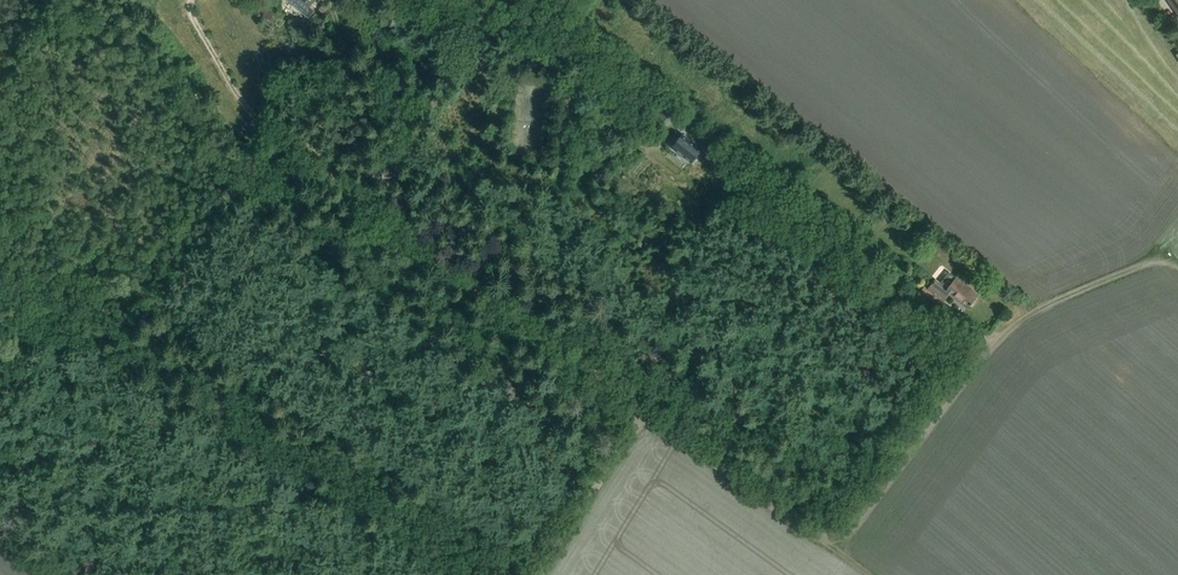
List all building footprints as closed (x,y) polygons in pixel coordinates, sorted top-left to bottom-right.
[(312,12),(307,7),(313,0),(286,0),(307,18),(312,12)] [(1171,2),(1177,13),(1177,0),(1169,0),(1171,2)] [(676,129),(670,137),(675,141),(670,147),(691,163),(701,149),(676,129)] [(935,279),(928,288),(924,284),(919,291),(938,306),(949,293),(967,307),(977,294),(956,277),(946,289),(935,279)]
